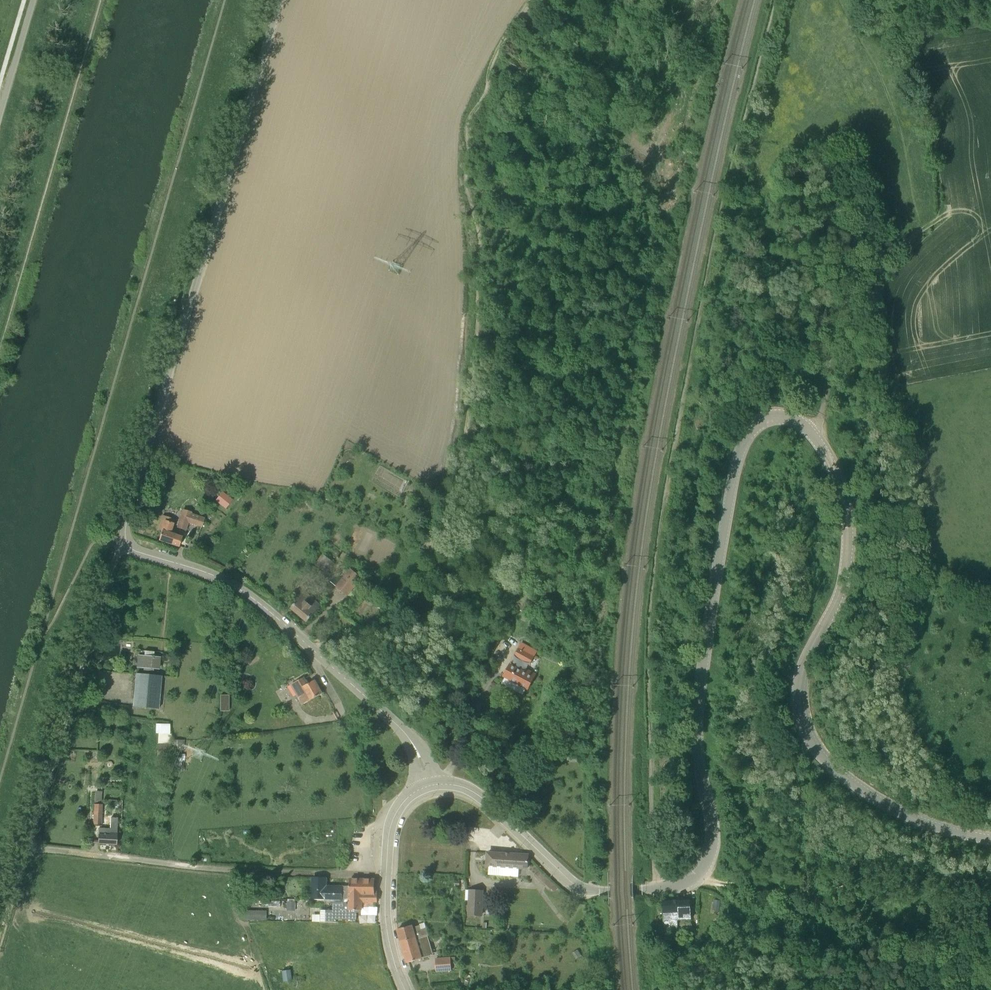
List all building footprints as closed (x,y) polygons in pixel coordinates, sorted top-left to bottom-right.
[(228,495),(234,489),(231,486),(225,492),(228,495)] [(202,527),(205,517),(192,513),(192,512),(182,509),(177,527),(187,530),(189,523),(202,527)] [(179,546),(182,536),(175,534),(175,532),(174,532),(176,523),(161,519),(157,532),(161,534),(159,539),(179,546)] [(316,568),(325,575),(333,565),(324,558),(316,568)] [(348,596),(364,579),(352,568),(337,586),(348,596)] [(307,621),(320,605),(305,592),(292,608),(307,621)] [(530,665),(537,652),(521,643),(514,656),(530,665)] [(158,668),(159,658),(145,657),(144,666),(158,668)] [(525,671),(510,663),(503,676),(528,690),(532,683),(537,674),(526,668),(525,671)] [(159,708),(161,676),(135,674),(133,706),(159,708)] [(307,684),(304,677),(293,683),(304,703),(322,693),(315,680),(307,684)] [(171,722),(157,722),(157,732),(171,732),(171,722)] [(171,744),(171,737),(162,737),(162,743),(158,742),(157,759),(170,760),(171,744)] [(101,825),(102,811),(101,811),(101,805),(94,804),(94,811),(93,811),(93,825),(101,825)] [(117,832),(117,817),(110,817),(110,828),(104,828),(104,835),(99,834),(98,843),(116,844),(116,832),(117,832)] [(527,869),(528,854),(487,852),(486,866),(489,867),(489,871),(498,872),(498,871),(501,871),(501,867),(506,868),(506,866),(509,867),(509,868),(514,868),(514,867),(517,867),(517,868),(527,869)] [(551,892),(556,885),(540,870),(534,876),(551,892)] [(342,886),(326,886),(326,878),(313,878),(312,897),(339,899),(350,896),(351,879),(350,879),(350,886),(342,886)] [(374,894),(374,880),(351,879),(350,896),(339,899),(312,897),(312,898),(325,898),(325,901),(333,901),(333,905),(331,905),(331,911),(328,911),(328,919),(357,919),(357,912),(361,912),(361,910),(362,910),(363,905),(364,905),(364,903),(367,902),(367,901),(377,901),(377,894),(374,894)] [(483,917),(485,891),(469,890),(468,917),(483,917)] [(664,930),(677,929),(677,921),(683,921),(683,919),(691,919),(690,899),(663,901),(664,930)] [(721,901),(713,900),(712,908),(720,909),(721,901)] [(242,919),(265,919),(265,909),(242,909),(242,919)] [(413,927),(412,924),(398,929),(401,940),(414,936),(415,938),(427,935),(429,935),(426,927),(421,929),(420,925),(413,927)] [(424,939),(423,937),(429,935),(427,935),(415,938),(414,936),(401,940),(408,962),(422,958),(420,950),(423,949),(424,949),(421,940),(424,939)] [(437,971),(452,970),(451,957),(436,959),(437,971)] [(291,981),(290,971),(283,972),(284,982),(291,981)]
